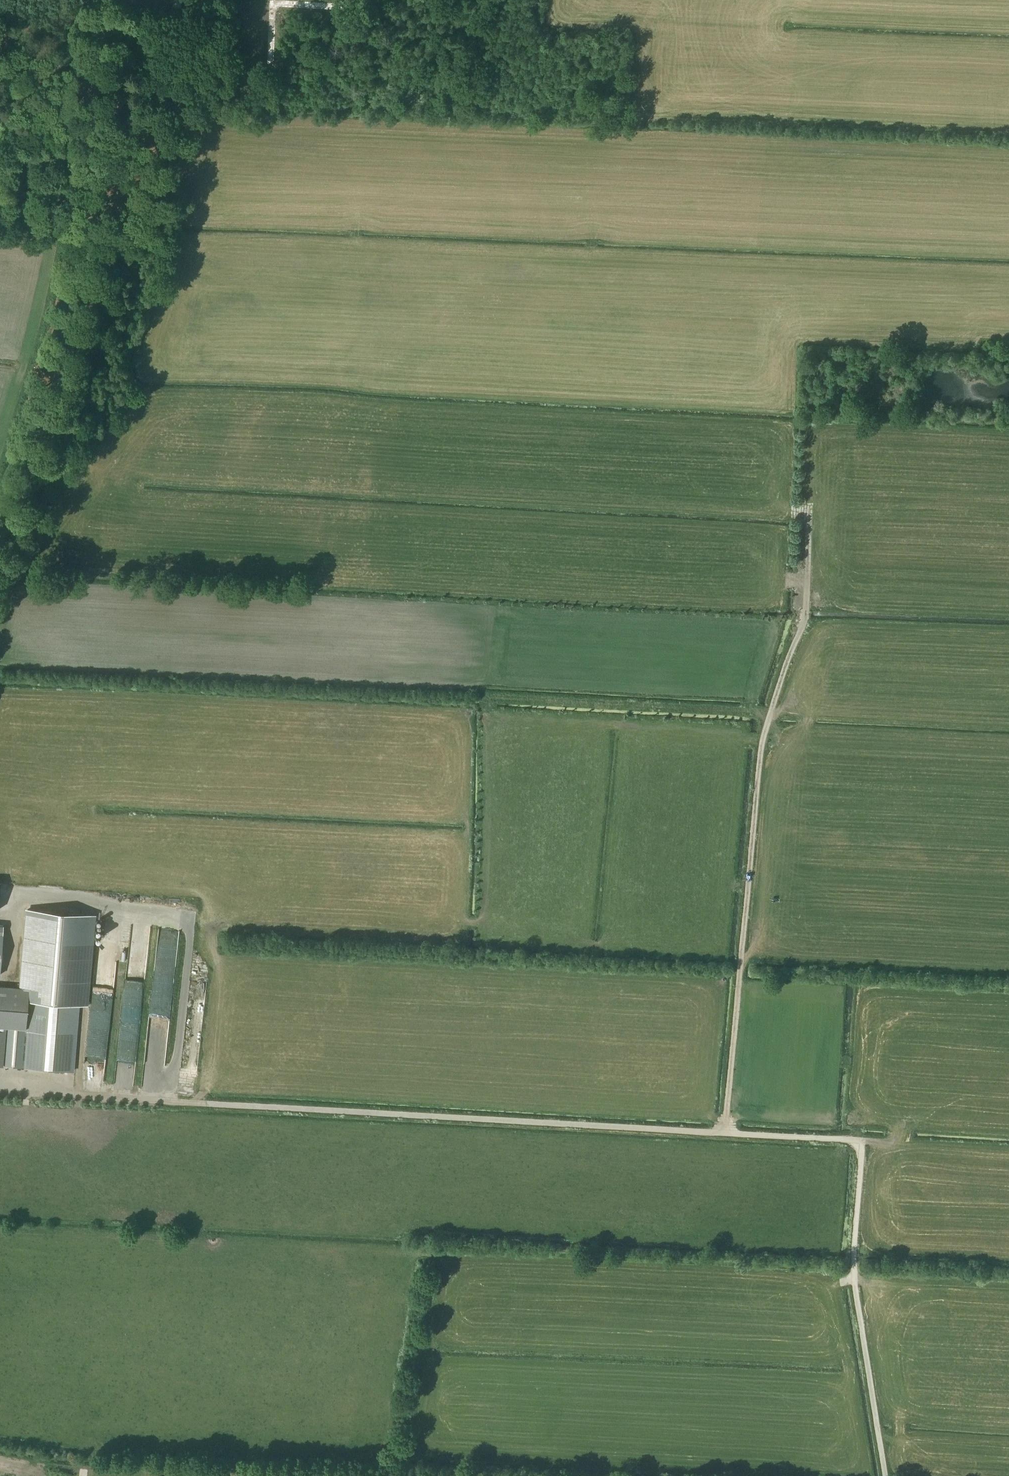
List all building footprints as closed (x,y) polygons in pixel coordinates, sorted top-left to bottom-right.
[(94,916),(28,911),(23,986),(0,985),(0,1065),(74,1071),(79,1004),(88,1004),(94,916)]
